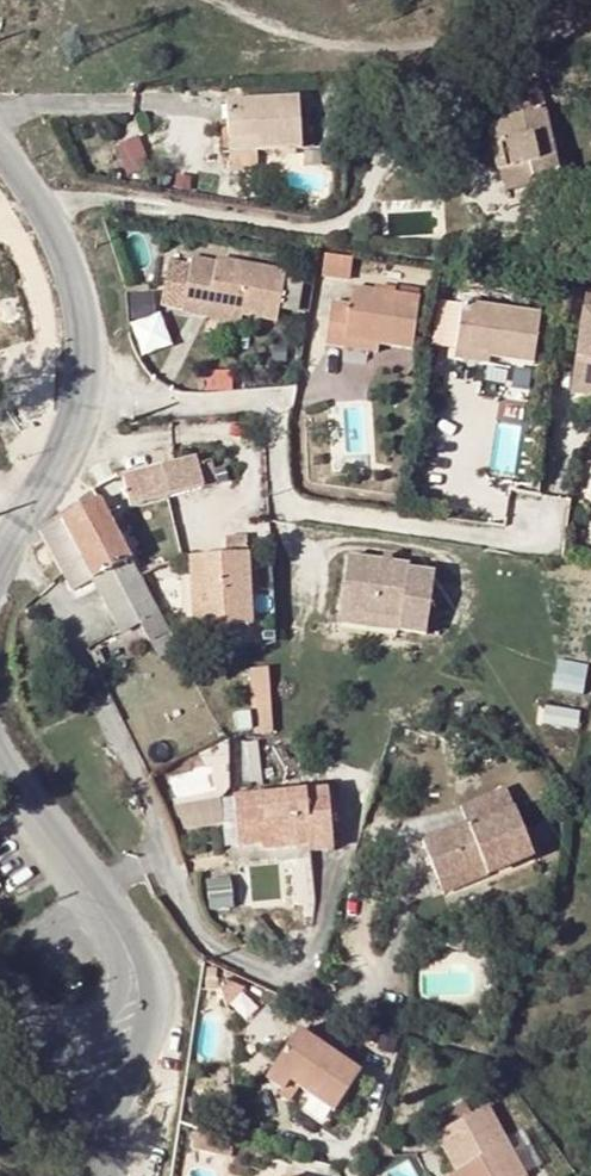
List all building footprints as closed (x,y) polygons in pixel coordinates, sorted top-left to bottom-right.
[(481,86),(500,171),(530,165),(535,187),(540,210),(567,204),(540,84),(518,88),(516,77),(481,86)] [(228,103),(230,153),(302,150),(299,99),(228,103)] [(143,136),(120,144),(129,171),(152,163),(143,136)] [(530,165),(500,171),(505,193),(535,187),(530,165)] [(327,252),(327,274),(354,275),(354,253),(327,252)] [(237,311),(276,318),(284,274),(192,255),(191,264),(169,259),(161,304),(182,308),(182,310),(202,315),(205,305),(237,311)] [(334,302),(327,345),(345,347),(346,338),(379,343),(414,348),(421,298),(414,297),(354,288),(351,303),(334,302)] [(157,289),(131,293),(135,317),(161,313),(157,289)] [(464,304),(459,351),(487,353),(487,357),(537,364),(542,315),(464,304)] [(205,305),(202,315),(234,322),(237,311),(205,305)] [(571,393),(590,397),(590,308),(587,307),(571,393)] [(142,352),(172,346),(167,315),(136,320),(142,352)] [(346,338),(345,347),(377,353),(379,343),(346,338)] [(487,353),(459,351),(458,361),(487,363),(487,357),(487,353)] [(168,498),(204,487),(197,465),(195,458),(173,463),(161,467),(168,498)] [(212,462),(197,465),(204,487),(217,484),(212,462)] [(168,498),(161,467),(125,477),(130,507),(168,498)] [(62,521),(94,582),(131,561),(108,517),(99,501),(62,521)] [(120,511),(108,517),(131,561),(143,554),(120,511)] [(73,593),(94,582),(62,521),(61,521),(40,532),(73,593)] [(193,559),(195,598),(251,594),(248,556),(193,559)] [(131,561),(94,582),(122,635),(142,626),(151,643),(169,633),(151,600),(137,574),(131,561)] [(401,631),(425,635),(434,577),(408,572),(408,567),(355,561),(348,618),(402,625),(401,631)] [(214,614),(215,629),(251,627),(251,594),(195,598),(196,615),(214,614)] [(214,614),(196,615),(196,633),(214,633),(215,629),(214,614)] [(251,666),(256,731),(277,730),(272,664),(251,666)] [(486,868),(490,877),(535,858),(505,789),(461,809),(466,822),(423,840),(442,886),(486,868)] [(234,799),(238,847),(262,845),(262,851),(291,848),(290,839),(309,837),(310,848),(310,851),(333,848),(329,791),(234,799)] [(290,839),(291,848),(310,848),(309,837),(290,839)] [(486,868),(442,886),(445,896),(490,877),(486,868)] [(228,1111),(251,1112),(251,1102),(304,1103),(304,1056),(230,1053),(228,1111)] [(434,1133),(454,1169),(454,1170),(444,1175),(524,1175),(485,1103),(434,1133)] [(389,1141),(374,1137),(368,1158),(389,1156),(389,1141)]
